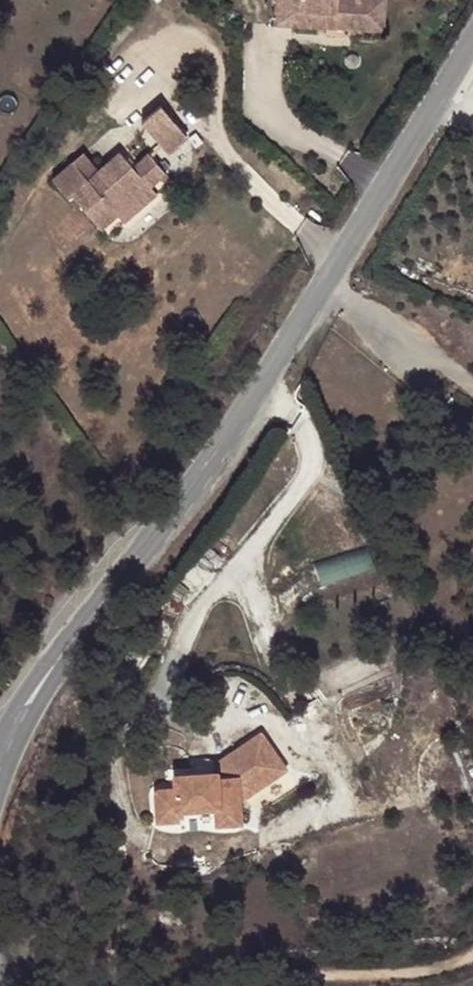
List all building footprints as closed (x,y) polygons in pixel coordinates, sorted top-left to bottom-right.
[(379,19),(380,0),(273,0),(273,18),(295,18),(295,3),(331,3),(330,19),(379,19)] [(295,3),(295,18),(330,19),(331,3),(295,3)] [(161,106),(141,123),(167,155),(187,138),(161,106)] [(72,195),(102,231),(118,216),(115,213),(148,184),(151,188),(166,174),(134,138),(87,179),(72,161),(51,179),(68,198),(72,195)] [(148,184),(115,213),(118,216),(125,224),(157,195),(151,188),(148,184)] [(367,549),(320,567),(327,584),(373,566),(367,549)] [(71,564),(59,581),(66,586),(78,570),(71,564)] [(286,769),(261,733),(213,766),(214,772),(174,775),(175,788),(155,789),(157,822),(180,821),(180,810),(204,809),(240,807),(239,802),(286,769)] [(240,807),(204,809),(205,819),(240,817),(240,807)]
